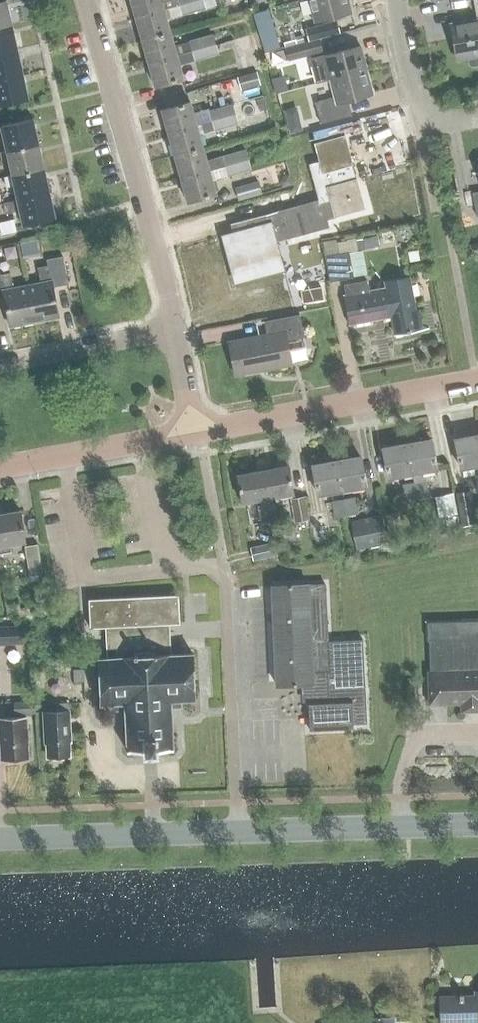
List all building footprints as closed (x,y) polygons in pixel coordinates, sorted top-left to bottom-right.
[(12,25),(6,0),(4,0),(0,1),(0,27),(12,25)] [(135,17),(164,9),(179,5),(178,0),(130,0),(135,17)] [(203,0),(196,0),(179,5),(182,15),(205,8),(203,0)] [(348,0),(308,0),(314,22),(351,12),(348,0)] [(179,5),(164,9),(166,19),(182,15),(179,5)] [(474,7),(477,19),(450,24),(456,59),(468,57),(469,64),(472,66),(477,65),(477,7),(474,7)] [(135,17),(142,41),(170,33),(166,19),(164,9),(135,17)] [(268,9),(252,14),(255,23),(271,19),(268,9)] [(340,33),(336,20),(305,28),(308,41),(340,33)] [(17,49),(12,25),(0,27),(0,53),(17,49)] [(176,55),(170,33),(142,41),(148,63),(176,55)] [(243,68),(260,65),(252,33),(236,37),(243,68)] [(188,40),(191,51),(215,44),(212,34),(188,40)] [(302,35),(294,37),(296,43),(303,41),(302,35)] [(288,61),(322,52),(319,38),(284,47),(288,61)] [(191,51),(194,61),(219,54),(215,44),(191,51)] [(366,70),(360,46),(323,56),(311,59),(317,83),(329,79),(366,70)] [(23,74),(17,49),(0,53),(0,80),(23,74)] [(183,78),(176,55),(148,63),(154,86),(183,78)] [(372,93),(366,70),(329,79),(334,97),(314,102),(320,123),(352,114),(348,100),(372,93)] [(256,72),(237,77),(240,90),(259,85),(256,72)] [(0,80),(0,106),(28,99),(23,74),(0,80)] [(190,101),(161,109),(168,133),(196,125),(210,120),(207,110),(193,115),(190,101)] [(232,103),(207,110),(210,120),(235,113),(232,103)] [(238,123),(235,113),(210,120),(213,131),(238,123)] [(6,151),(38,144),(33,119),(0,126),(6,151)] [(292,120),(286,122),(289,134),(302,130),(300,124),(292,120)] [(174,157),(203,148),(196,125),(168,133),(174,157)] [(279,255),(275,240),(328,226),(326,219),(364,208),(356,179),(355,179),(351,165),(352,164),(344,135),(314,143),(319,162),(310,165),(319,200),(231,224),(233,232),(226,234),(235,267),(279,255)] [(6,151),(11,176),(44,168),(38,144),(6,151)] [(203,148),(174,157),(181,179),(209,171),(222,167),(222,166),(220,158),(219,156),(206,160),(203,148)] [(245,150),(220,158),(222,166),(247,159),(245,150)] [(247,159),(222,167),(225,175),(250,168),(247,159)] [(222,167),(209,171),(212,179),(225,175),(222,167)] [(11,176),(17,200),(49,192),(44,168),(11,176)] [(209,171),(181,179),(187,202),(216,194),(212,179),(209,171)] [(235,188),(238,200),(262,194),(258,182),(235,188)] [(55,218),(49,192),(17,200),(3,203),(5,213),(19,210),(22,226),(55,218)] [(409,261),(419,259),(417,249),(407,251),(409,261)] [(350,250),(352,274),(367,273),(366,250),(350,250)] [(325,257),(330,281),(352,277),(348,253),(325,257)] [(40,283),(27,286),(34,321),(58,316),(52,287),(68,284),(62,256),(46,260),(47,266),(37,268),(40,283)] [(34,321),(27,286),(13,289),(10,273),(0,275),(0,297),(4,296),(9,326),(34,321)] [(384,281),(385,287),(367,290),(366,280),(344,285),(346,295),(344,295),(349,324),(391,316),(394,334),(407,331),(407,332),(410,331),(422,328),(419,309),(415,310),(409,276),(384,281)] [(321,287),(300,290),(303,303),(323,300),(321,287)] [(299,314),(264,321),(266,334),(227,342),(234,375),(291,364),(286,339),(303,336),(299,314)] [(455,439),(460,468),(477,465),(477,435),(455,439)] [(412,473),(413,482),(416,498),(428,496),(423,471),(436,469),(430,439),(406,444),(412,473)] [(412,473),(406,444),(382,448),(388,477),(412,473)] [(360,456),(336,461),(341,490),(365,485),(360,456)] [(341,490),(336,461),(312,465),(317,494),(341,490)] [(262,470),(271,521),(282,519),(278,497),(293,494),(288,465),(262,470)] [(261,522),(271,521),(262,470),(237,474),(242,503),(257,500),(261,522)] [(413,482),(403,484),(406,500),(416,498),(413,482)] [(475,522),(470,490),(455,493),(461,524),(475,522)] [(457,513),(453,493),(435,496),(438,517),(457,513)] [(294,523),(308,520),(304,496),(290,498),(294,523)] [(355,497),(343,499),(346,515),(357,513),(355,497)] [(334,517),(346,515),(343,499),(332,501),(334,517)] [(0,514),(0,553),(11,552),(9,544),(24,542),(20,511),(0,514)] [(309,514),(315,546),(331,543),(326,511),(309,514)] [(401,532),(398,512),(386,513),(388,534),(401,532)] [(351,521),(356,549),(387,543),(382,515),(351,521)] [(255,559),(274,555),(271,543),(252,547),(255,559)] [(37,544),(25,546),(29,576),(30,580),(42,579),(42,574),(37,544)] [(327,641),(325,584),(308,585),(308,584),(271,585),(276,686),(302,684),(303,699),(307,699),(309,730),(352,728),(352,724),(366,723),(362,640),(327,641)] [(89,628),(106,627),(107,648),(117,648),(117,657),(98,658),(100,704),(114,704),(114,711),(124,710),(126,750),(142,750),(142,753),(157,752),(157,749),(173,748),(171,708),(181,707),(180,700),(194,699),(192,653),(172,654),(171,624),(179,624),(178,595),(88,599),(89,628)] [(427,622),(427,640),(429,640),(430,671),(427,672),(428,705),(460,704),(460,712),(477,712),(477,621),(427,622)] [(26,644),(26,625),(0,626),(0,645),(26,644)] [(34,701),(13,702),(14,714),(35,713),(34,701)] [(69,757),(68,742),(70,742),(68,711),(44,712),(44,724),(45,743),(47,743),(47,758),(69,757)] [(1,742),(2,760),(27,759),(26,741),(28,741),(27,727),(26,727),(26,717),(0,718),(0,741),(1,742)] [(463,993),(459,993),(459,997),(440,998),(441,1022),(453,1022),(477,1022),(477,992),(476,992),(476,997),(463,997),(463,993)]
